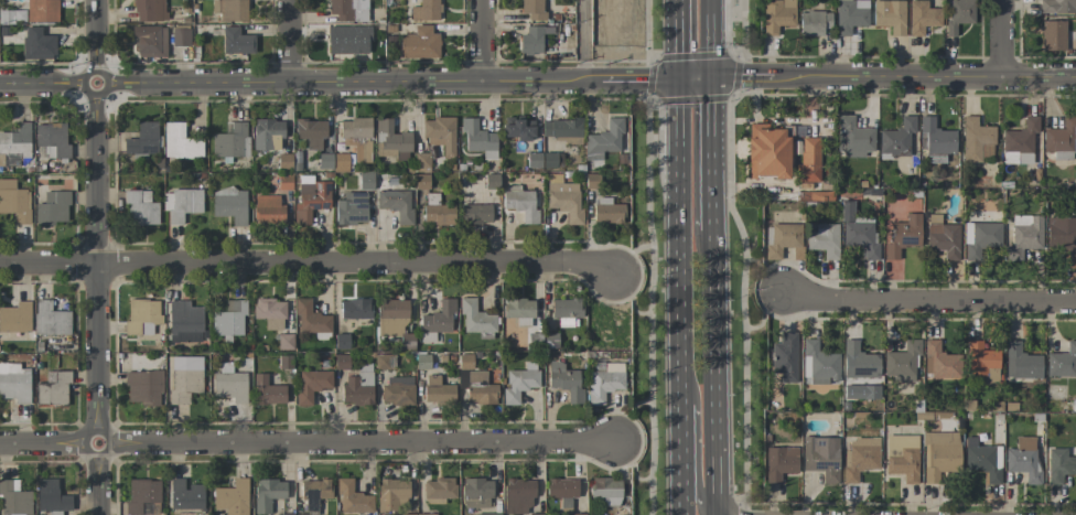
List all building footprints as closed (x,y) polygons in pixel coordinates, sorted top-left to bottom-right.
[(58,0),(26,0),(25,22),(58,22),(58,0)] [(133,21),(165,21),(165,0),(132,0),(133,21)] [(214,20),(246,21),(246,0),(214,0),(214,20)] [(327,15),(336,15),(336,21),(367,22),(367,0),(327,0),(327,15)] [(439,20),(438,0),(418,0),(419,7),(410,7),(410,20),(439,20)] [(520,18),(544,18),(544,0),(520,0),(520,18)] [(795,0),(763,0),(763,36),(777,36),(777,26),(795,26),(795,0)] [(836,36),(850,36),(850,26),(868,27),(868,1),(836,0),(836,36)] [(875,0),(873,0),(872,26),(890,26),(890,36),(904,36),(905,1),(875,0)] [(924,27),(941,26),(940,8),(927,9),(927,0),(925,0),(908,1),(909,37),(924,36),(924,27)] [(974,0),(957,0),(949,0),(947,0),(947,37),(956,37),(956,23),(974,23),(974,0)] [(1040,13),(1075,13),(1075,0),(1040,0),(1040,13)] [(0,10),(0,20),(0,22),(25,23),(26,11),(0,10)] [(824,36),(824,28),(831,28),(831,12),(800,12),(799,36),(824,36)] [(1041,50),(1066,50),(1065,21),(1040,21),(1041,50)] [(399,58),(439,58),(439,34),(432,33),(432,25),(414,25),(414,34),(400,34),(399,58)] [(254,53),(254,35),(239,35),(239,26),(221,27),(221,54),(254,53)] [(370,53),(369,26),(327,26),(327,54),(370,53)] [(519,34),(519,53),(542,53),(542,34),(553,34),(553,26),(525,26),(525,34),(519,34)] [(55,36),(42,36),(42,27),(22,27),(22,59),(55,59),(55,36)] [(166,57),(166,27),(134,27),(134,57),(166,57)] [(190,46),(189,29),(171,29),(172,47),(190,46)] [(874,128),(854,128),(854,115),(838,115),(837,155),(864,155),(864,151),(873,151),(874,128)] [(1043,152),(1054,152),(1053,160),(1072,160),(1072,152),(1075,152),(1075,116),(1063,115),(1063,129),(1043,128),(1043,152)] [(909,155),(909,133),(915,133),(916,116),(901,116),(901,130),(879,129),(879,155),(909,155)] [(955,154),(956,130),(934,130),(935,116),(922,116),(921,153),(955,154)] [(977,116),(964,116),(963,162),(981,162),(981,156),(994,156),(994,126),(977,126),(977,116)] [(1003,130),(1002,163),(1032,164),(1033,133),(1038,133),(1038,116),(1024,116),(1023,130),(1003,130)] [(371,137),(370,118),(339,119),(339,138),(371,137)] [(375,156),(395,156),(395,160),(410,160),(410,133),(392,132),(392,118),(376,118),(375,156)] [(454,118),(422,119),(423,146),(442,145),(442,157),(455,157),(454,118)] [(477,118),(463,118),(462,151),(482,151),(481,159),(496,159),(496,132),(477,132),(477,118)] [(584,160),(602,161),(603,151),(621,152),(622,118),(606,118),(606,133),(584,133),(584,160)] [(284,120),(253,119),(253,150),(279,150),(280,138),(284,139),(284,120)] [(533,140),(533,120),(503,119),(503,139),(533,140)] [(542,119),(541,136),(581,137),(582,120),(542,119)] [(326,139),(327,121),(295,120),(294,138),(306,138),(305,150),(321,150),(322,139),(326,139)] [(157,154),(158,122),(137,122),(137,139),(123,138),(122,153),(157,154)] [(184,122),(164,123),(164,158),(203,157),(203,138),(184,138),(184,122)] [(247,122),(224,122),(224,133),(211,133),(211,156),(247,157),(247,122)] [(34,124),(35,146),(37,146),(38,158),(70,157),(70,144),(66,144),(66,123),(34,124)] [(788,178),(788,129),(765,129),(765,124),(748,124),(748,136),(747,136),(747,178),(788,178)] [(819,182),(820,138),(800,137),(799,182),(819,182)] [(370,163),(370,138),(343,139),(343,145),(354,145),(354,163),(370,163)] [(292,154),(277,153),(277,168),(291,168),(292,154)] [(348,171),(347,153),(334,154),(334,172),(348,171)] [(430,153),(414,153),(414,167),(429,168),(430,153)] [(548,154),(533,153),(532,167),(548,167),(548,154)] [(429,174),(415,174),(415,189),(429,189),(429,174)] [(547,209),(566,210),(566,224),(583,225),(583,208),(578,208),(578,183),(561,183),(562,174),(547,174),(547,209)] [(292,190),(292,175),(276,175),(276,190),(292,190)] [(372,175),(358,175),(359,190),(373,189),(372,175)] [(330,209),(330,182),(312,182),(312,176),(296,176),(297,225),(310,224),(310,210),(330,209)] [(29,189),(15,189),(15,179),(0,179),(0,213),(15,213),(14,224),(29,224),(29,189)] [(534,191),(521,191),(521,186),(503,185),(503,210),(522,210),(522,224),(538,224),(538,209),(533,209),(534,191)] [(230,226),(246,226),(246,189),(211,190),(211,217),(230,216),(230,226)] [(158,224),(158,202),(150,202),(150,191),(122,190),(122,203),(129,203),(128,224),(158,224)] [(202,213),(202,190),(164,190),(164,212),(167,212),(167,224),(183,224),(183,213),(202,213)] [(44,191),(44,203),(34,203),(34,225),(54,225),(55,221),(68,221),(68,191),(44,191)] [(411,191),(375,191),(375,209),(396,210),(396,225),(411,225),(411,191)] [(366,225),(367,193),(342,193),(342,200),(336,200),(335,224),(366,225)] [(454,225),(455,205),(439,205),(439,194),(426,193),(425,204),(422,204),(421,224),(454,225)] [(253,222),(284,223),(285,205),(279,204),(280,196),(254,195),(253,222)] [(624,204),(611,204),(611,197),(595,197),(594,223),(623,223),(624,204)] [(842,221),(854,221),(854,201),(842,201),(842,221)] [(491,205),(461,205),(461,224),(491,223),(491,205)] [(920,213),(905,214),(906,222),(891,222),(891,243),(883,243),(884,260),(899,260),(899,246),(921,245),(920,213)] [(959,224),(941,224),(941,214),(927,214),(927,250),(944,250),(944,260),(958,260),(959,224)] [(1042,249),(1041,215),(1012,216),(1012,245),(1006,245),(1006,261),(1023,261),(1023,249),(1042,249)] [(1046,217),(1046,248),(1062,248),(1062,264),(1075,264),(1075,217),(1046,217)] [(843,221),(843,245),(862,245),(862,260),(879,260),(879,242),(874,243),(873,220),(843,221)] [(1001,223),(964,222),(963,260),(981,261),(981,246),(1001,247),(1001,223)] [(801,225),(765,224),(764,259),(781,259),(781,247),(793,248),(793,259),(801,259),(801,225)] [(838,224),(815,224),(815,232),(806,232),(806,250),(823,250),(823,259),(838,260),(838,224)] [(463,332),(496,332),(496,313),(476,313),(476,297),(459,297),(459,314),(463,314),(463,332)] [(311,298),(296,298),(295,332),(331,332),(331,314),(311,314),(311,298)] [(453,298),(439,298),(439,314),(419,314),(419,332),(454,331),(453,298)] [(516,326),(532,326),(533,299),(503,298),(503,317),(516,318),(516,326)] [(558,327),(573,327),(573,318),(582,317),(582,298),(550,300),(551,318),(557,318),(558,327)] [(264,330),(284,330),(284,300),(253,299),(252,319),(264,319),(264,330)] [(371,318),(371,299),(340,300),(340,319),(371,318)] [(407,300),(379,299),(378,336),(406,337),(407,300)] [(70,334),(70,311),(51,311),(51,300),(33,300),(33,335),(70,334)] [(153,334),(152,325),(163,324),(163,315),(159,315),(159,300),(126,300),(127,321),(122,322),(123,335),(153,334)] [(245,300),(225,300),(225,312),(213,311),(212,335),(244,336),(245,300)] [(30,332),(30,302),(15,301),(15,308),(0,308),(0,332),(30,332)] [(202,306),(189,307),(189,301),(168,301),(168,342),(203,342),(202,306)] [(797,332),(779,332),(779,343),(772,343),(772,373),(781,373),(780,383),(796,383),(797,332)] [(279,347),(293,346),(292,334),(278,334),(279,347)] [(349,349),(349,334),(335,334),(335,349),(349,349)] [(818,339),(803,339),(802,383),(839,384),(839,354),(818,354),(818,339)] [(844,377),(880,377),(879,353),(859,353),(858,339),(843,340),(844,377)] [(884,352),(884,382),(915,381),(914,355),(921,355),(921,340),(905,340),(905,351),(884,352)] [(999,350),(981,351),(981,340),(967,341),(968,375),(986,375),(986,368),(999,368),(999,350)] [(1067,340),(1067,353),(1046,353),(1047,377),(1075,376),(1075,340),(1067,340)] [(1042,354),(1021,354),(1021,341),(1006,341),(1006,378),(1041,378),(1042,354)] [(334,369),(349,369),(349,355),(334,354),(334,369)] [(375,369),(391,369),(390,354),(375,354),(375,369)] [(293,355),(278,355),(278,369),(292,369),(293,355)] [(202,356),(169,357),(170,404),(189,404),(189,393),(202,393),(202,356)] [(579,371),(564,371),(564,361),(547,361),(546,388),(567,389),(566,403),(583,404),(583,388),(578,388),(579,371)] [(246,403),(246,373),(232,373),(232,362),(218,362),(218,372),(212,372),(212,397),(233,397),(233,403),(246,403)] [(13,398),(13,404),(30,404),(29,369),(19,369),(19,363),(0,363),(0,398),(13,398)] [(538,389),(538,363),(524,363),(524,370),(506,370),(507,388),(503,388),(503,405),(519,405),(519,389),(538,389)] [(623,363),(605,363),(605,372),(589,372),(589,405),(604,405),(604,391),(624,391),(623,363)] [(69,372),(45,371),(45,383),(37,382),(37,404),(68,404),(69,372)] [(161,405),(162,372),(125,371),(124,404),(161,405)] [(312,405),(312,390),(332,390),(331,371),(296,372),(297,406),(312,405)] [(343,405),(373,404),(372,371),(356,372),(356,376),(342,377),(343,405)] [(497,404),(497,384),(486,384),(487,372),(466,371),(465,403),(497,404)] [(285,385),(267,386),(267,373),(254,373),(254,405),(285,404),(285,385)] [(440,375),(424,375),(423,403),(454,404),(455,385),(440,384),(440,375)] [(388,377),(388,384),(380,384),(381,404),(414,404),(414,377),(388,377)] [(879,399),(880,386),(843,385),(843,399),(879,399)] [(959,432),(923,433),(924,484),(942,483),(942,474),(960,474),(959,432)] [(886,474),(903,474),(903,484),(918,484),(917,435),(885,435),(886,474)] [(1005,449),(1006,472),(1025,472),(1026,484),(1038,484),(1037,436),(1016,437),(1016,449),(1005,449)] [(802,471),(822,471),(822,483),(838,484),(838,437),(802,437),(802,471)] [(879,469),(879,438),(849,437),(849,450),(843,450),(843,483),(858,484),(858,469),(879,469)] [(965,470),(986,470),(986,484),(1001,484),(1000,446),(977,446),(977,437),(965,437),(965,470)] [(798,447),(766,447),(765,483),(781,483),(781,473),(797,473),(798,447)] [(1062,484),(1062,475),(1075,475),(1075,457),(1066,457),(1066,448),(1048,448),(1048,484),(1062,484)] [(204,485),(186,484),(186,479),(168,478),(168,509),(203,510),(204,485)] [(248,478),(232,478),(232,488),(212,488),(212,509),(224,509),(224,514),(247,514),(248,478)] [(373,512),(373,494),(353,494),(353,478),(337,478),(338,513),(373,512)] [(603,506),(621,505),(620,478),(591,479),(591,498),(603,498),(603,506)] [(35,479),(36,511),(47,511),(47,514),(62,514),(61,511),(72,511),(71,495),(58,496),(58,479),(35,479)] [(409,500),(409,480),(379,479),(378,512),(397,512),(397,499),(409,500)] [(455,498),(455,479),(424,479),(425,504),(445,503),(445,498),(455,498)] [(462,508),(491,508),(491,479),(461,479),(462,508)] [(503,514),(529,514),(528,498),(535,498),(535,479),(503,479),(503,514)] [(578,497),(578,479),(547,479),(547,498),(578,497)] [(21,491),(21,480),(0,480),(0,514),(31,514),(32,491),(21,491)] [(124,514),(160,514),(159,480),(129,480),(129,501),(123,501),(124,514)] [(254,514),(270,514),(271,499),(286,499),(286,480),(255,480),(254,514)] [(331,480),(304,480),(303,511),(318,511),(318,499),(331,499),(331,480)]
